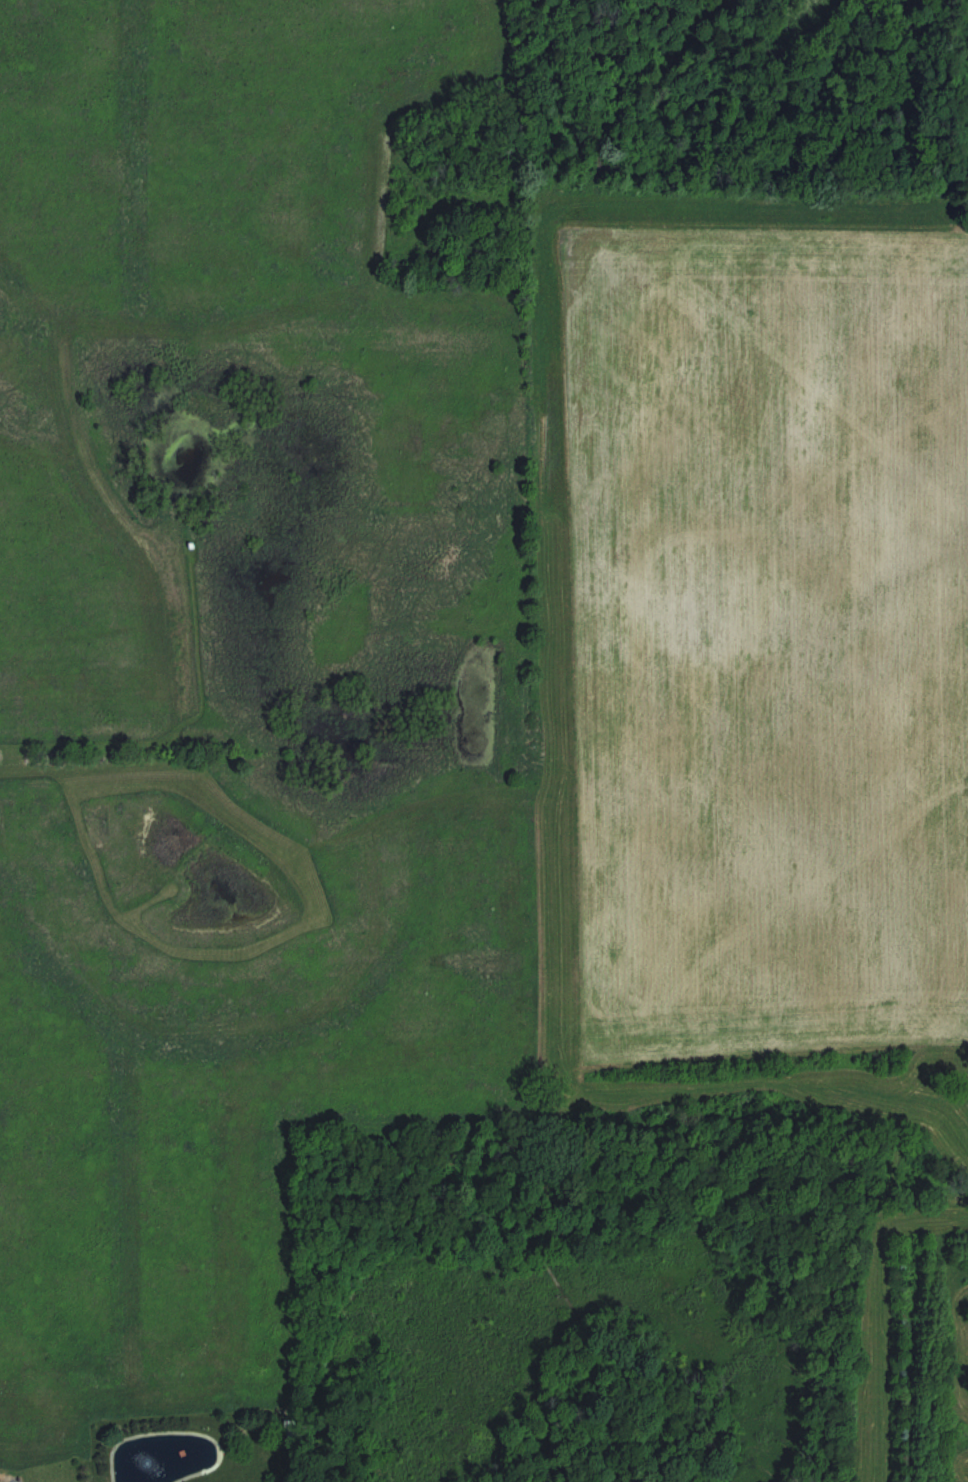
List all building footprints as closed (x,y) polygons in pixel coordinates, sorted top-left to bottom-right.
[(184,1436),(184,1468),(212,1468),(212,1436),(184,1436)]
